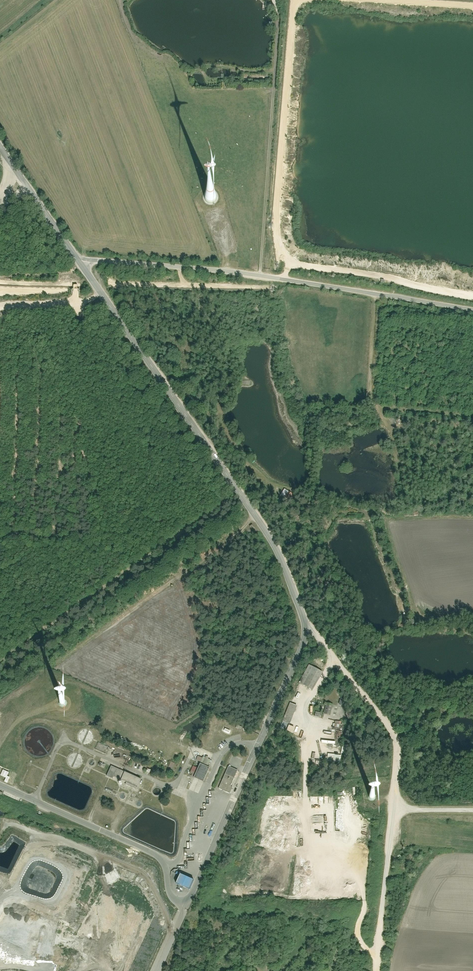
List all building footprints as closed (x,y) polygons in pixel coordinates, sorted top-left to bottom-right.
[(299,684),(312,692),(323,673),(309,666),(299,684)] [(283,714),(292,718),(297,707),(288,703),(283,714)] [(323,715),(330,717),(334,706),(327,704),(323,715)] [(342,745),(341,755),(350,756),(351,746),(342,745)] [(204,758),(194,779),(202,783),(212,761),(204,758)] [(112,767),(108,775),(138,789),(142,780),(112,767)] [(229,768),(219,790),(228,794),(238,772),(229,768)] [(180,875),(176,884),(189,890),(193,882),(180,875)]
